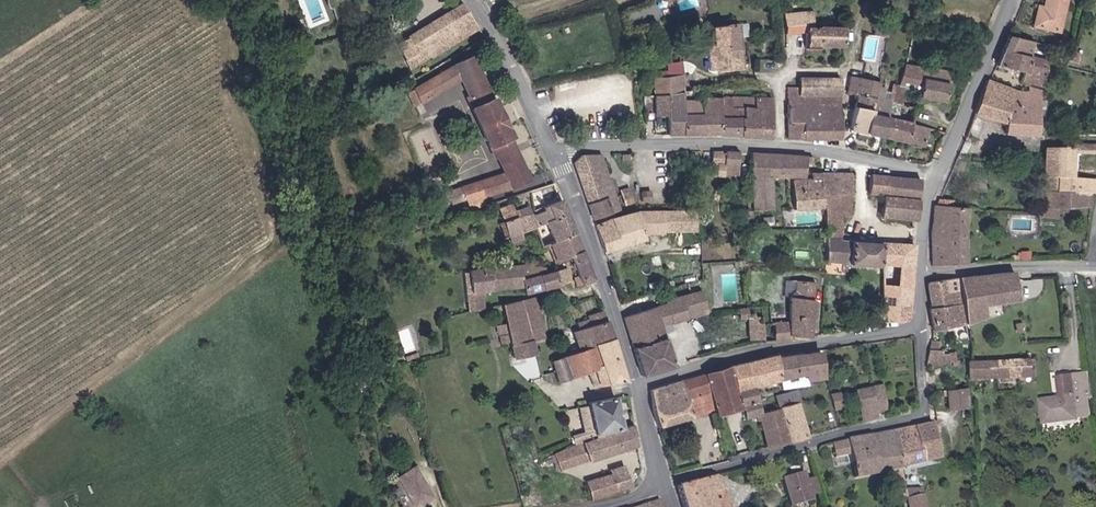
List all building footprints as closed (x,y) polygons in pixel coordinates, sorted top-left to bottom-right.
[(1037,16),(1047,19),(1052,0),(1041,0),(1037,16)] [(1047,19),(1061,23),(1067,0),(1052,0),(1047,19)] [(408,70),(475,28),(459,3),(393,43),(408,70)] [(779,13),(781,30),(801,29),(802,47),(813,46),(813,43),(839,43),(839,26),(810,26),(810,19),(802,18),(802,11),(779,13)] [(742,20),(713,24),(714,43),(717,43),(717,70),(742,68),(742,20)] [(1035,31),(1011,26),(999,56),(1026,63),(1024,72),(1046,78),(1049,51),(1032,46),(1035,31)] [(500,170),(506,184),(524,177),(521,169),(506,131),(507,131),(491,93),(490,93),(472,52),(455,59),(461,74),(469,93),(466,94),(493,158),(495,158),(500,170)] [(461,74),(455,59),(425,76),(431,92),(461,74)] [(892,86),(885,122),(905,127),(909,113),(913,114),(916,101),(940,106),(947,78),(902,68),(897,87),(892,86)] [(655,73),(655,93),(667,92),(682,89),(683,71),(655,73)] [(1014,81),(992,72),(978,104),(1008,112),(1007,123),(1039,126),(1040,119),(1047,120),(1048,108),(1041,107),(1045,83),(1032,79),(1031,82),(1014,81)] [(885,122),(892,86),(883,84),(884,77),(877,75),(876,83),(870,113),(852,109),(848,130),(882,139),(885,122)] [(431,92),(425,76),(413,83),(415,88),(410,90),(419,112),(424,110),(420,98),(431,92)] [(798,76),(797,87),(797,94),(837,94),(837,78),(798,76)] [(854,98),(852,109),(870,113),(876,83),(848,77),(843,94),(854,98)] [(797,94),(797,87),(786,87),(786,106),(837,107),(837,94),(797,94)] [(655,112),(667,112),(667,97),(667,92),(655,93),(655,112)] [(738,137),(740,96),(717,95),(716,135),(738,137)] [(740,96),(738,137),(768,138),(769,97),(740,96)] [(682,97),(667,97),(667,112),(681,113),(681,110),(682,97)] [(699,132),(716,132),(716,98),(699,97),(699,110),(699,132)] [(822,107),(786,106),(786,122),(801,122),(822,122),(822,107)] [(837,123),(837,107),(822,107),(822,122),(837,123)] [(681,113),(682,131),(699,132),(699,110),(681,110),(681,113)] [(681,113),(667,112),(667,131),(682,131),(681,113)] [(801,139),(801,122),(786,122),(787,139),(801,139)] [(801,122),(801,139),(823,139),(822,122),(801,122)] [(837,123),(822,122),(823,139),(837,140),(837,123)] [(885,122),(882,139),(929,151),(933,134),(905,127),(885,122)] [(1057,185),(1092,186),(1095,186),(1095,177),(1074,177),(1074,144),(1095,144),(1095,137),(1068,137),(1068,140),(1058,140),(1057,185)] [(1047,140),(1045,185),(1057,185),(1058,140),(1047,140)] [(721,164),(722,150),(702,150),(701,162),(714,162),(714,172),(721,173),(721,164)] [(736,151),(722,150),(721,164),(736,164),(736,151)] [(801,176),(802,157),(748,152),(749,210),(769,210),(770,176),(801,176)] [(605,180),(597,153),(582,155),(573,163),(592,221),(619,212),(608,180),(605,180)] [(467,182),(472,196),(506,184),(500,170),(467,182)] [(818,196),(848,197),(848,175),(808,173),(808,181),(791,181),(790,209),(817,210),(818,196)] [(472,196),(467,182),(455,187),(451,177),(446,179),(454,199),(459,197),(461,201),(472,196)] [(882,198),(884,179),(868,177),(865,195),(882,198)] [(882,198),(915,203),(917,183),(884,179),(882,198)] [(1091,201),(1092,194),(1092,186),(1057,185),(1045,185),(1045,202),(1091,201)] [(631,199),(628,188),(622,190),(625,201),(631,199)] [(472,196),(461,201),(464,210),(476,205),(472,196)] [(536,206),(529,209),(534,225),(530,226),(536,244),(570,233),(556,196),(536,202),(536,206)] [(848,217),(848,197),(818,196),(816,230),(813,230),(813,236),(837,237),(837,217),(848,217)] [(913,222),(915,203),(882,198),(879,218),(913,222)] [(534,225),(529,209),(527,202),(510,207),(509,199),(497,203),(501,217),(506,231),(506,233),(530,226),(534,225)] [(1057,202),(1045,202),(1045,210),(1045,213),(1057,213),(1057,202)] [(955,206),(935,204),(934,211),(954,213),(955,206)] [(619,212),(592,221),(602,252),(642,242),(639,232),(633,213),(632,210),(619,212)] [(928,270),(961,269),(958,240),(961,214),(954,213),(934,211),(931,210),(927,239),(928,270)] [(661,212),(662,232),(693,232),(692,211),(661,212)] [(662,232),(661,212),(633,213),(639,232),(662,232)] [(501,233),(506,231),(501,217),(496,219),(501,233)] [(568,275),(570,281),(577,281),(586,278),(570,233),(545,241),(552,260),(567,255),(573,273),(568,275)] [(848,244),(822,243),(820,263),(840,265),(842,267),(877,269),(879,323),(903,324),(911,248),(848,243),(848,244)] [(554,283),(551,269),(542,271),(540,266),(529,262),(464,275),(468,304),(479,303),(478,293),(518,286),(520,292),(554,283)] [(562,266),(551,269),(554,283),(566,280),(562,266)] [(468,304),(464,275),(460,275),(465,314),(481,310),(479,303),(468,304)] [(1010,279),(955,285),(961,331),(980,324),(980,312),(1013,308),(1010,279)] [(786,342),(786,341),(787,322),(804,322),(807,285),(788,284),(788,287),(787,287),(784,326),(769,327),(770,344),(786,342)] [(924,287),(927,313),(946,312),(949,333),(961,331),(955,285),(924,287)] [(664,299),(671,321),(705,310),(699,289),(664,299)] [(516,301),(523,330),(536,327),(534,315),(530,297),(516,301)] [(506,349),(526,345),(516,301),(496,306),(506,349)] [(671,321),(664,302),(654,305),(660,325),(671,321)] [(640,376),(673,365),(654,305),(622,315),(640,376)] [(584,324),(575,327),(569,329),(575,350),(606,339),(597,310),(581,314),(583,319),(584,324)] [(946,312),(927,313),(924,314),(927,335),(949,333),(946,312)] [(762,315),(746,317),(749,339),(764,337),(762,315)] [(786,341),(804,341),(804,322),(787,322),(786,341)] [(596,385),(619,381),(606,339),(575,350),(559,355),(565,377),(591,370),(596,385)] [(526,345),(506,349),(509,361),(529,357),(526,345)] [(933,349),(925,349),(921,370),(944,370),(944,361),(938,361),(938,356),(933,356),(933,349)] [(551,381),(565,377),(559,355),(547,360),(551,381)] [(771,361),(774,382),(799,377),(800,382),(816,380),(812,356),(771,361)] [(770,357),(747,363),(751,386),(774,382),(771,361),(770,357)] [(745,387),(751,386),(747,363),(725,369),(726,373),(733,407),(737,407),(747,404),(745,387)] [(1022,367),(981,368),(982,386),(1022,385),(1022,367)] [(981,368),(964,369),(965,386),(982,386),(981,368)] [(1075,391),(1092,388),(1090,368),(1056,374),(1059,393),(1041,397),(1046,421),(1079,416),(1075,391)] [(700,379),(726,373),(725,369),(699,376),(700,379)] [(707,414),(733,407),(726,373),(700,379),(703,391),(703,394),(704,401),(707,414)] [(691,396),(703,394),(703,391),(700,379),(699,376),(645,390),(645,410),(649,428),(695,415),(693,404),(691,396)] [(863,390),(847,393),(852,423),(868,421),(867,416),(878,414),(874,389),(863,390)] [(832,392),(835,408),(843,406),(841,390),(832,392)] [(691,396),(693,404),(704,401),(703,394),(691,396)] [(770,398),(780,444),(799,439),(787,394),(770,398)] [(959,394),(941,396),(942,415),(960,413),(959,394)] [(830,405),(828,396),(822,396),(824,405),(830,405)] [(594,440),(618,431),(610,398),(583,403),(591,431),(569,439),(570,440),(566,442),(568,447),(593,438),(594,440)] [(747,404),(737,407),(738,410),(740,418),(748,416),(750,423),(754,422),(754,413),(754,412),(752,403),(747,404)] [(737,407),(707,414),(708,417),(738,410),(737,407)] [(759,449),(780,444),(772,409),(754,413),(754,422),(754,423),(759,449)] [(630,447),(627,428),(548,457),(553,473),(630,447)] [(932,466),(922,429),(882,436),(890,474),(932,466)] [(708,443),(714,442),(711,431),(706,432),(708,443)] [(890,474),(882,436),(835,444),(821,447),(824,461),(836,458),(840,457),(841,465),(845,482),(890,474)] [(436,494),(417,462),(395,475),(400,484),(392,489),(403,506),(415,506),(436,494)] [(624,488),(634,471),(617,476),(614,468),(603,472),(605,476),(610,493),(624,488)] [(793,475),(772,482),(779,506),(800,500),(793,475)] [(580,503),(610,493),(605,476),(576,485),(580,503)] [(711,491),(708,478),(668,489),(673,506),(704,506),(700,495),(711,491)] [(804,479),(795,482),(799,497),(808,495),(804,479)] [(711,491),(700,495),(704,506),(716,506),(711,491)]
